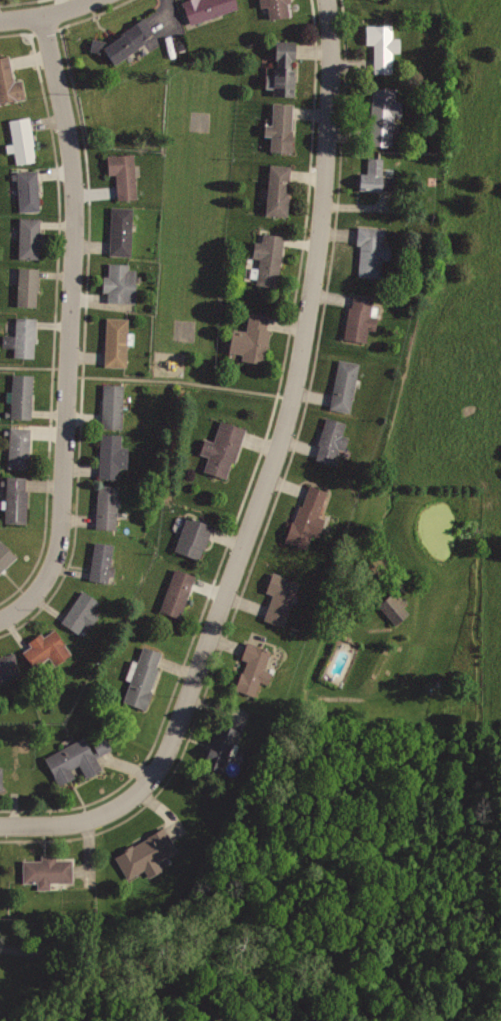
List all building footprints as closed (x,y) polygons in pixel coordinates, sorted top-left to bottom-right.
[(193,23),(184,0),(238,0),(240,6),(193,23)] [(262,5),(262,0),(294,0),(294,1),(289,1),(291,14),(272,16),(270,4),(262,5)] [(145,14),(156,29),(145,37),(147,40),(118,62),(105,44),(145,14)] [(392,71),(373,71),(373,24),(394,24),(394,36),(401,36),(401,49),(392,49),(392,71)] [(93,35),(105,37),(103,51),(91,49),(93,35)] [(296,94),(274,93),(274,87),(266,86),(267,73),(274,71),(276,37),(300,39),(296,94)] [(26,96),(0,101),(0,54),(11,52),(16,79),(23,77),(26,96)] [(393,142),(373,141),(375,85),(395,85),(395,99),(404,99),(404,114),(394,114),(393,142)] [(292,151),(271,150),(274,100),(295,102),(292,151)] [(10,118),(31,115),(38,158),(17,161),(10,118)] [(108,152),(136,150),(139,194),(119,196),(117,171),(110,171),(108,152)] [(394,186),(384,186),(383,190),(361,189),(362,172),(368,172),(369,154),(387,155),(386,173),(395,174),(394,186)] [(288,212),(267,210),(271,165),(291,167),(288,212)] [(19,169),(41,168),(43,207),(21,208),(19,169)] [(113,205),(135,206),(132,255),(110,254),(113,205)] [(21,216),(43,217),(42,255),(20,255),(21,216)] [(381,275),(360,274),(363,229),(383,230),(381,275)] [(278,285),(258,282),(265,232),(285,234),(278,285)] [(109,260),(131,261),(131,267),(138,267),(137,300),(110,300),(110,289),(104,289),(105,273),(109,273),(109,260)] [(19,264),(41,265),(39,304),(17,303),(19,264)] [(365,340),(345,337),(353,293),(373,297),(365,340)] [(265,360),(243,357),(244,350),(231,348),(235,324),(246,326),(249,307),(270,310),(267,326),(270,326),(265,360)] [(18,315),(37,316),(35,355),(16,354),(18,315)] [(109,315),(130,316),(128,363),(106,362),(109,315)] [(352,409),(332,406),(341,357),(361,361),(352,409)] [(14,371),(35,372),(33,414),(12,413),(14,371)] [(106,381),(126,382),(124,425),(104,425),(106,381)] [(334,464),(314,458),(327,415),(346,421),(334,464)] [(228,475),(206,466),(210,455),(201,451),(207,436),(215,439),(223,418),(246,427),(228,475)] [(11,426),(31,427),(29,466),(9,465),(11,426)] [(102,431),(123,432),(123,445),(130,445),(130,464),(122,464),(122,471),(100,471),(102,431)] [(8,474),(28,474),(27,521),(7,521),(8,474)] [(310,546),(289,539),(308,481),(330,488),(321,513),(327,515),(320,534),(315,532),(310,546)] [(97,487),(119,488),(117,527),(95,526),(97,487)] [(201,557),(177,547),(189,514),(213,523),(201,557)] [(17,553),(0,569),(0,539),(2,537),(17,553)] [(94,539),(116,542),(111,580),(89,577),(94,539)] [(181,617),(161,610),(177,568),(196,575),(181,617)] [(285,624),(265,616),(275,591),(268,589),(275,571),(302,581),(285,624)] [(84,588),(100,599),(93,610),(100,614),(93,624),(87,619),(78,631),(62,620),(84,588)] [(401,607),(403,606),(389,591),(374,605),(392,625),(406,612),(401,607)] [(55,629),(70,650),(38,673),(22,651),(33,642),(31,639),(42,631),(45,636),(55,629)] [(256,693),(238,685),(249,658),(243,656),(249,640),(270,649),(263,666),(275,670),(270,682),(262,678),(256,693)] [(147,706),(123,697),(144,642),(165,650),(150,689),(153,690),(147,706)] [(22,673),(0,678),(0,653),(16,649),(22,673)] [(224,770),(204,763),(220,721),(239,728),(224,770)] [(85,733),(105,768),(89,777),(81,763),(74,767),(75,775),(62,783),(47,755),(85,733)] [(129,876),(116,854),(165,826),(178,848),(129,876)] [(24,880),(24,859),(40,858),(40,852),(58,852),(58,858),(73,858),(73,880),(51,880),(51,887),(39,887),(39,880),(24,880)]
